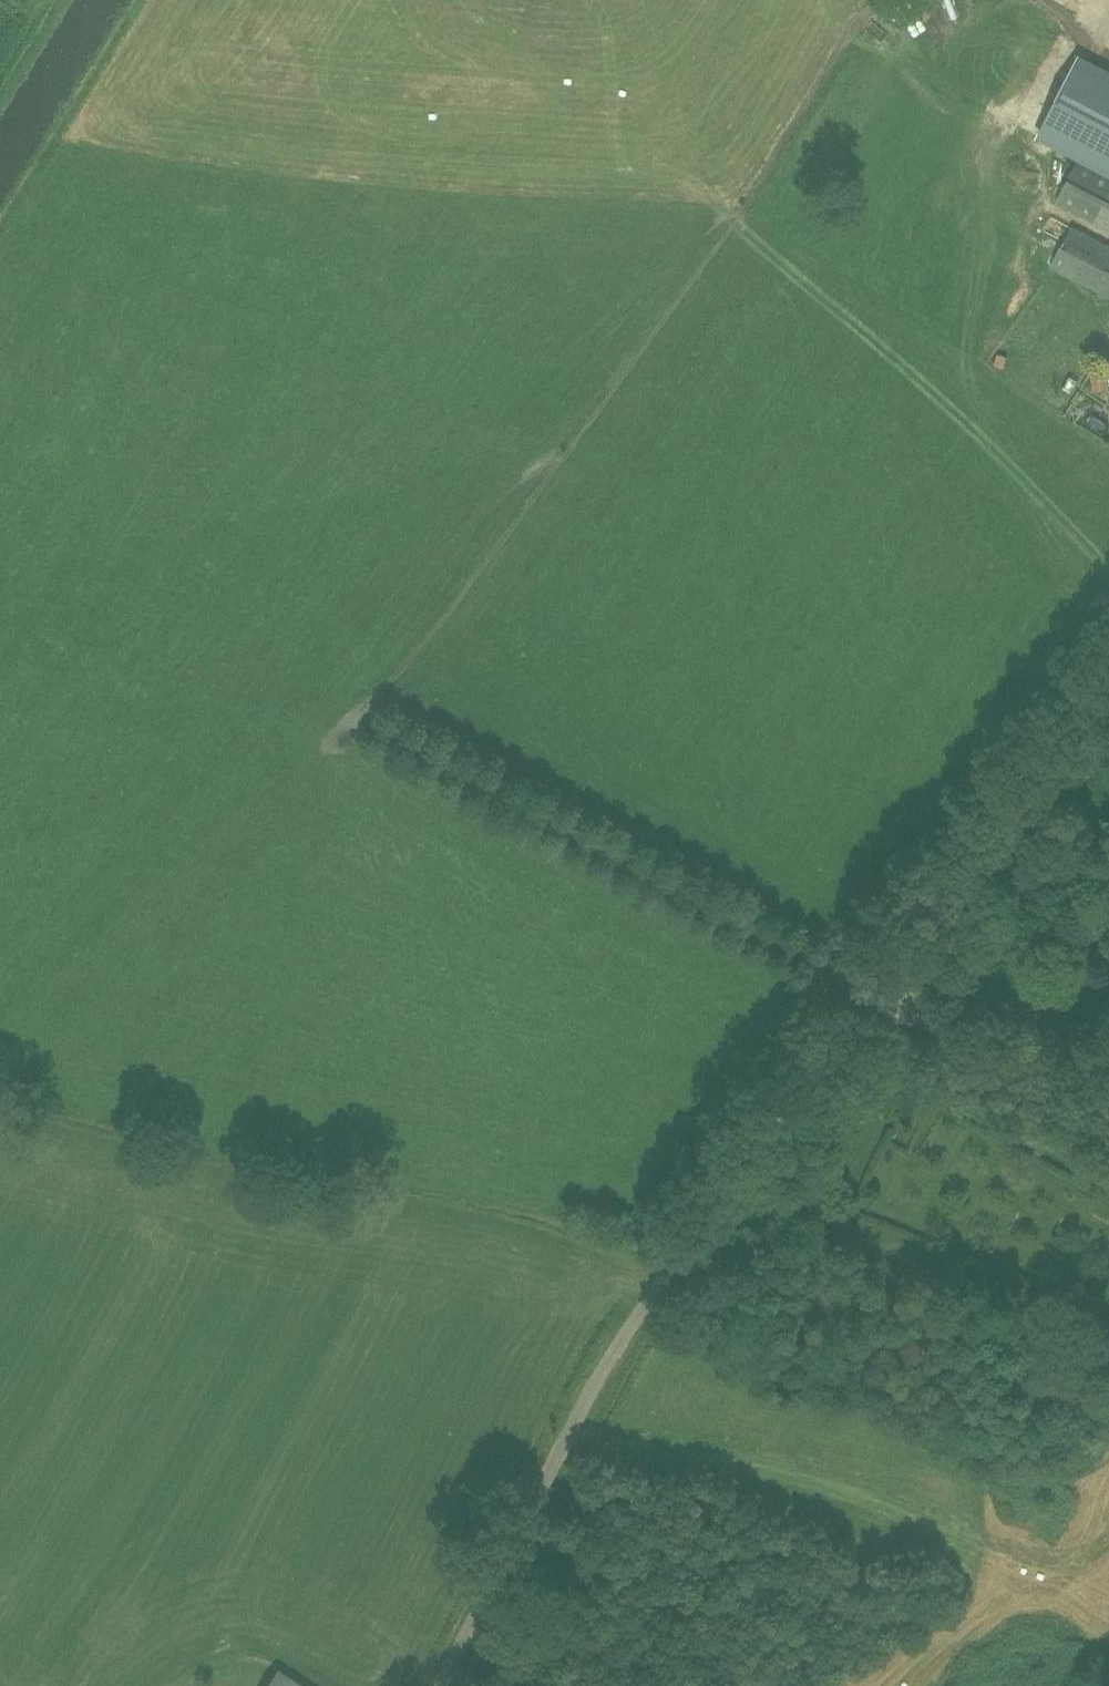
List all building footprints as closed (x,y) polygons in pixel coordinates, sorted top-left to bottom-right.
[(1081,58),(1040,136),(1108,173),(1108,72),(1081,58)] [(1081,159),(1059,200),(1108,227),(1108,174),(1081,159)] [(1052,265),(1108,295),(1108,246),(1072,227),(1052,265)] [(278,1669),(267,1685),(304,1685),(278,1669)]
